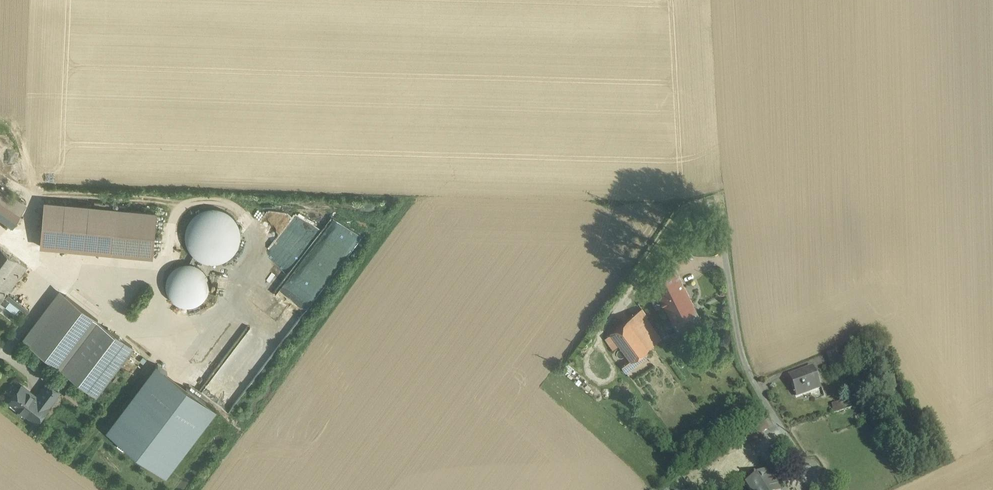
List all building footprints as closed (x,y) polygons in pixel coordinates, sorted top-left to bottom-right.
[(0,187),(0,200),(21,214),(26,205),(0,187)] [(0,200),(0,217),(13,226),(21,214),(0,200)] [(162,212),(45,202),(41,246),(157,257),(159,234),(162,212)] [(240,251),(243,242),(243,232),(240,223),(234,216),(226,211),(216,209),(207,211),(198,215),(193,222),(189,230),(188,238),(190,247),(194,254),(201,260),(209,264),(217,264),(226,263),(233,258),(240,251)] [(294,268),(320,227),(294,211),(269,252),(294,268)] [(339,265),(361,234),(335,216),(313,247),(329,258),(339,265)] [(0,302),(27,266),(0,245),(0,302)] [(201,268),(194,265),(187,265),(181,267),(174,271),(170,277),(168,285),(169,292),(172,299),(177,305),(183,308),(191,309),(198,307),(204,304),(209,298),(212,292),(212,285),(210,278),(206,272),(201,268)] [(675,268),(647,281),(652,291),(656,289),(672,319),(695,309),(675,268)] [(98,319),(66,295),(29,342),(61,367),(98,319)] [(647,316),(642,308),(610,332),(631,360),(643,351),(661,338),(646,317),(647,316)] [(695,309),(672,319),(678,333),(702,322),(695,309)] [(197,361),(214,372),(240,331),(223,320),(197,361)] [(102,321),(64,369),(101,394),(136,346),(102,321)] [(631,360),(630,360),(622,366),(626,371),(647,356),(643,351),(631,360)] [(216,409),(162,368),(162,372),(162,368),(157,364),(107,429),(134,449),(167,474),(216,409)] [(813,369),(789,378),(796,396),(820,388),(813,369)] [(893,376),(881,378),(884,392),(895,390),(893,376)] [(49,383),(38,397),(49,405),(59,390),(48,382),(49,383)] [(29,392),(29,390),(22,385),(10,400),(37,420),(49,405),(38,397),(36,395),(34,395),(29,392)] [(842,402),(832,405),(834,414),(844,410),(842,402)] [(745,484),(749,489),(779,489),(766,470),(745,484)]
